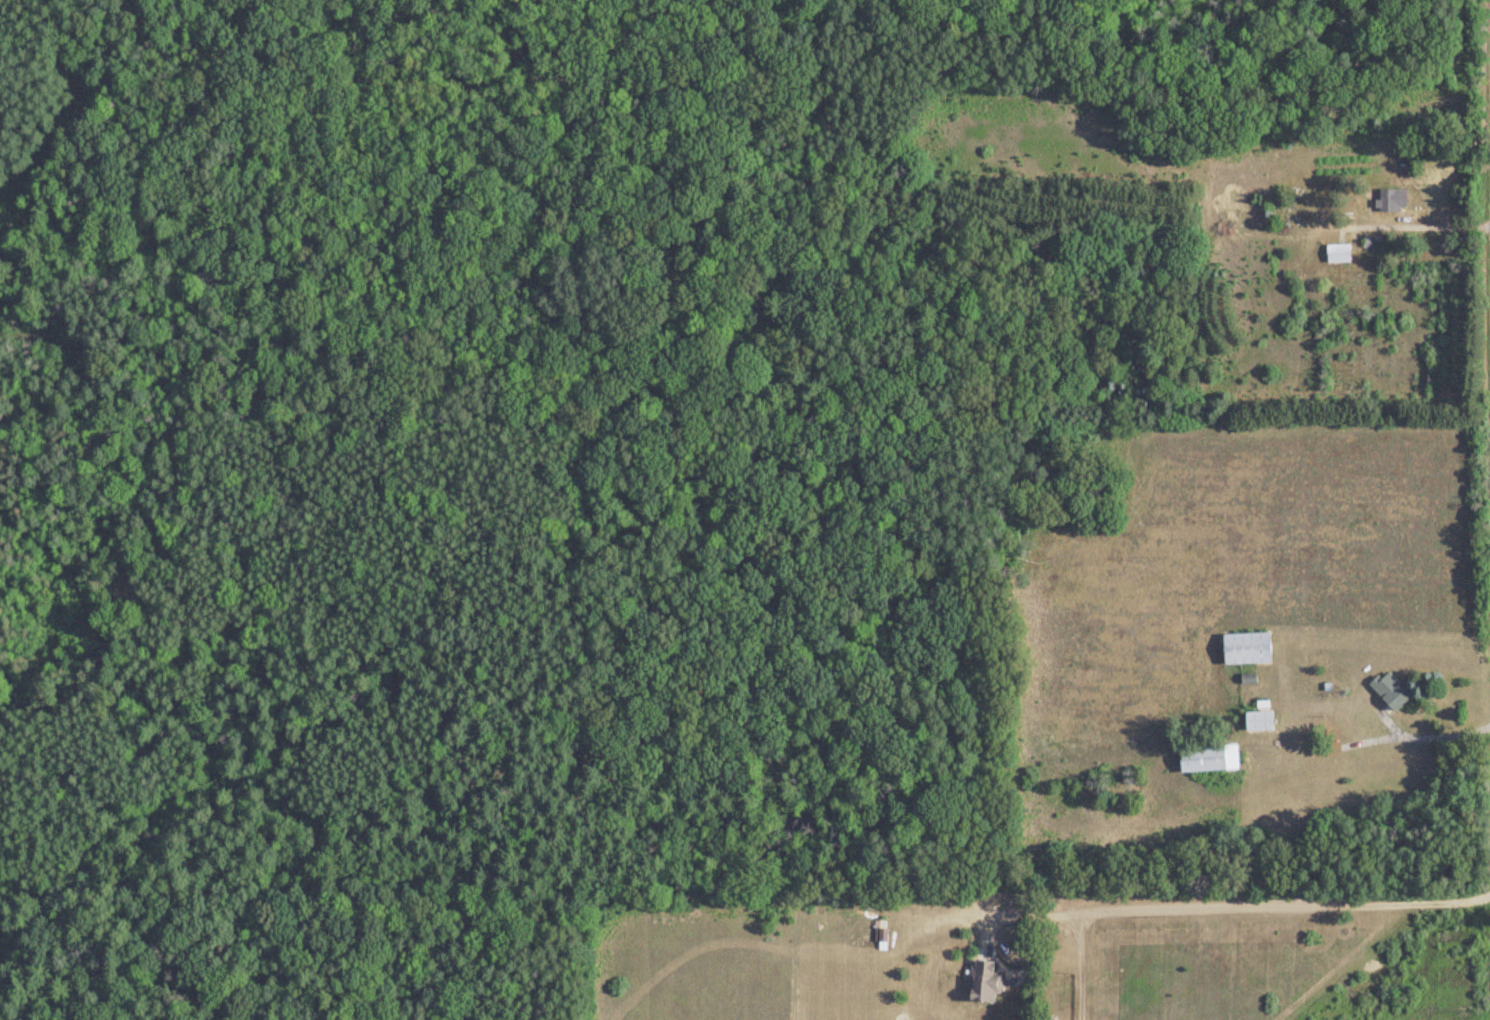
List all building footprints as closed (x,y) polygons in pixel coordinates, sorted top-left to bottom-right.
[(1378,212),(1404,212),(1404,189),(1378,189),(1378,212)] [(1324,246),(1324,264),(1348,264),(1348,246),(1324,246)] [(1222,665),(1268,665),(1268,635),(1221,635),(1222,665)] [(1393,712),(1410,696),(1386,672),(1369,688),(1393,712)] [(1271,732),(1271,713),(1244,713),(1244,732),(1271,732)] [(1236,771),(1235,745),(1177,747),(1178,773),(1236,771)] [(883,923),(873,923),(873,944),(883,944),(883,923)] [(968,1002),(994,1003),(995,963),(969,962),(968,1002)]
